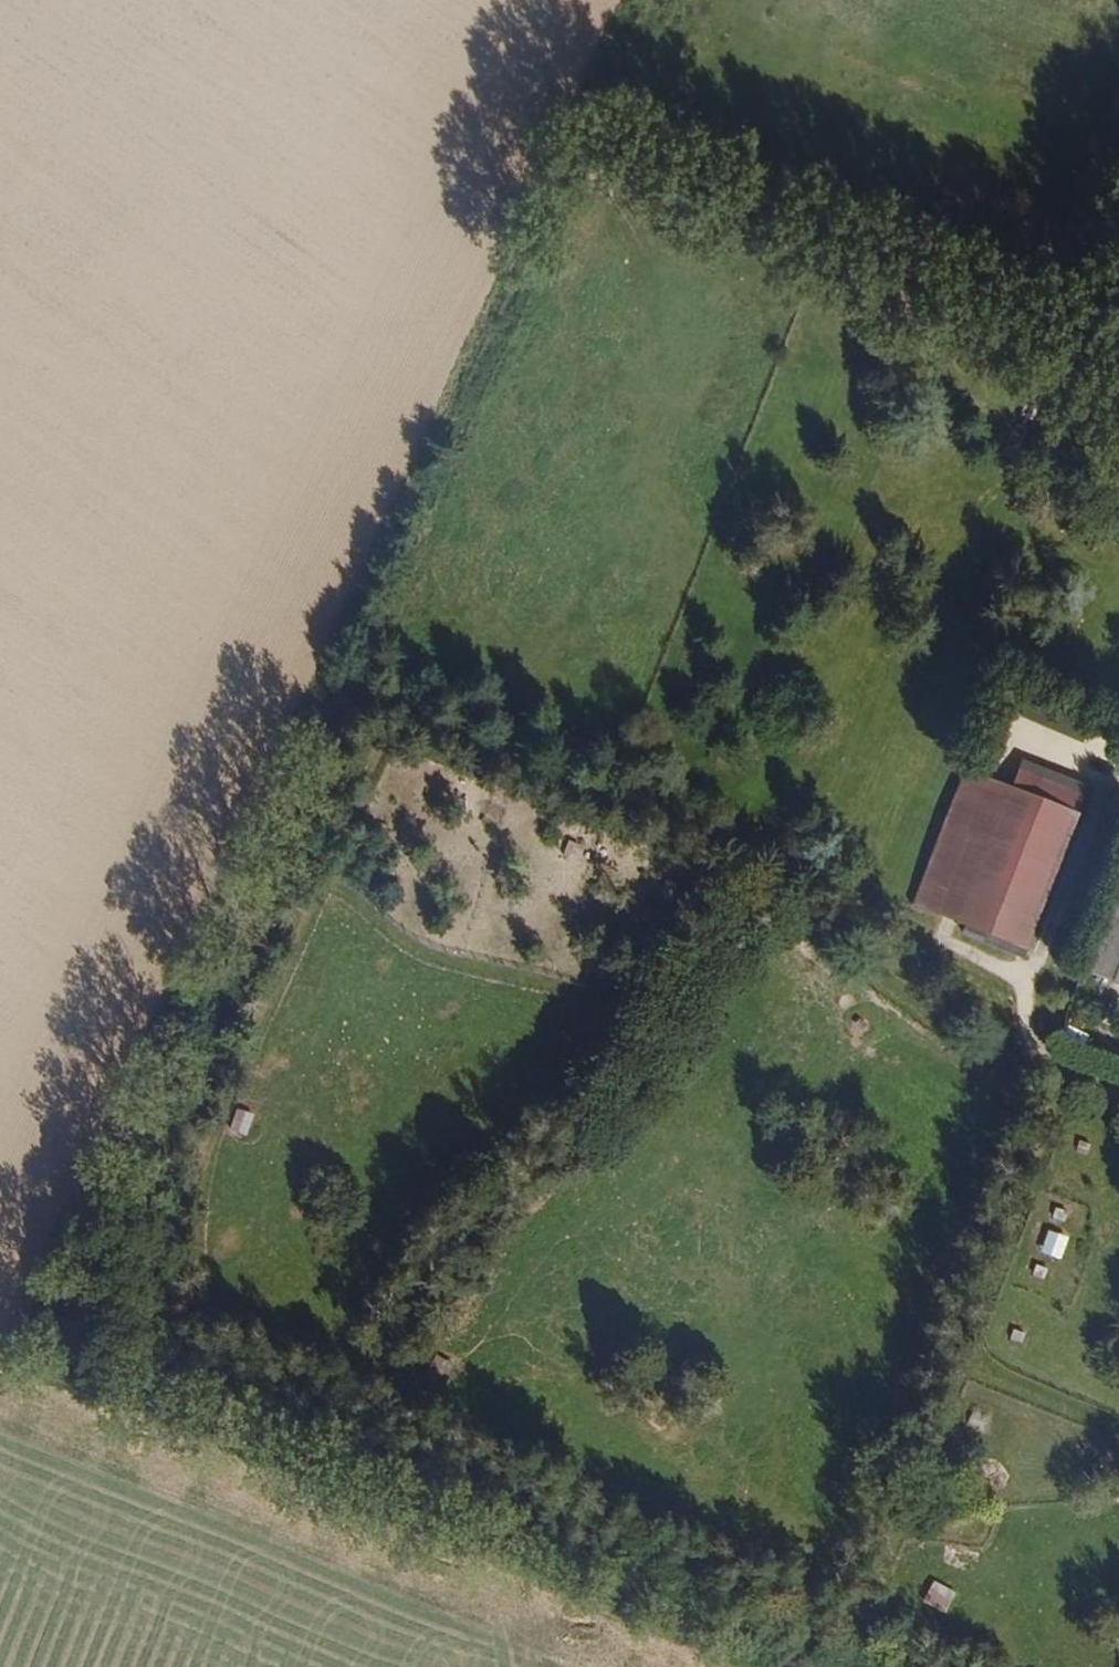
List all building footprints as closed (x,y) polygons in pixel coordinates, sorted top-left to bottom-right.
[(1031,755),(1023,772),(976,752),(920,886),(973,908),(970,917),(990,925),(994,917),(1025,930),(1089,779),(1031,755)] [(1091,957),(1118,969),(1118,890),(1091,957)] [(237,1107),(230,1130),(248,1135),(255,1113),(237,1107)] [(1062,1259),(1070,1236),(1049,1228),(1041,1251),(1062,1259)] [(948,1612),(957,1590),(934,1580),(925,1603),(948,1612)]
